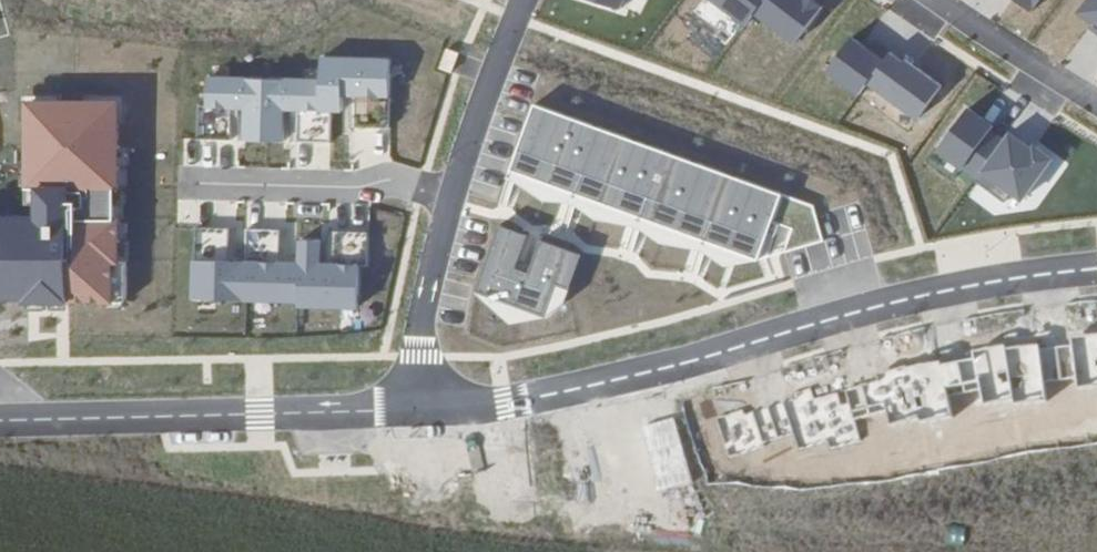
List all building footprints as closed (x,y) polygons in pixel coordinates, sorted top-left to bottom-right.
[(756,9),(763,0),(719,0),(746,21),(756,9)] [(824,3),(820,0),(763,0),(756,9),(795,39),(824,3)] [(1031,8),(1038,0),(1020,0),(1031,8)] [(1079,10),(1093,21),(1096,24),(1096,0),(1087,0),(1079,10)] [(859,92),(868,80),(891,49),(877,39),(870,47),(852,34),(827,68),(859,92)] [(458,53),(447,49),(440,68),(451,72),(458,53)] [(917,116),(942,83),(906,56),(904,59),(891,49),(868,80),(917,116)] [(199,98),(198,131),(231,132),(232,100),(246,101),(245,132),(284,133),(284,101),(299,102),(298,133),(330,134),(331,104),(343,104),(343,88),(357,89),(356,120),(390,121),(392,52),(323,50),(322,73),(208,70),(208,98),(199,98)] [(783,190),(536,98),(512,163),(759,255),(773,218),(783,190)] [(935,151),(973,179),(1003,139),(989,128),(993,124),(968,106),(935,151)] [(973,179),(971,182),(1001,203),(1008,193),(1018,201),(1051,157),(1035,145),(1032,148),(1009,131),(1003,139),(973,179)] [(725,262),(759,255),(512,163),(508,172),(515,175),(545,195),(569,197),(575,199),(596,214),(634,221),(640,223),(661,238),(698,245),(705,247),(725,262)] [(814,202),(783,190),(773,218),(792,225),(784,248),(824,237),(814,202)] [(195,219),(193,290),(300,293),(299,298),(358,300),(359,258),(367,258),(368,225),(335,224),(334,256),(321,255),(321,233),(301,232),(300,255),(279,254),(280,222),(247,221),(245,253),(227,252),(229,220),(195,219)] [(528,229),(500,219),(476,283),(544,309),(556,277),(570,282),(582,250),(541,234),(529,267),(516,262),(528,229)] [(565,297),(570,282),(556,277),(544,309),(476,283),(476,285),(510,318),(545,312),(565,297)]
